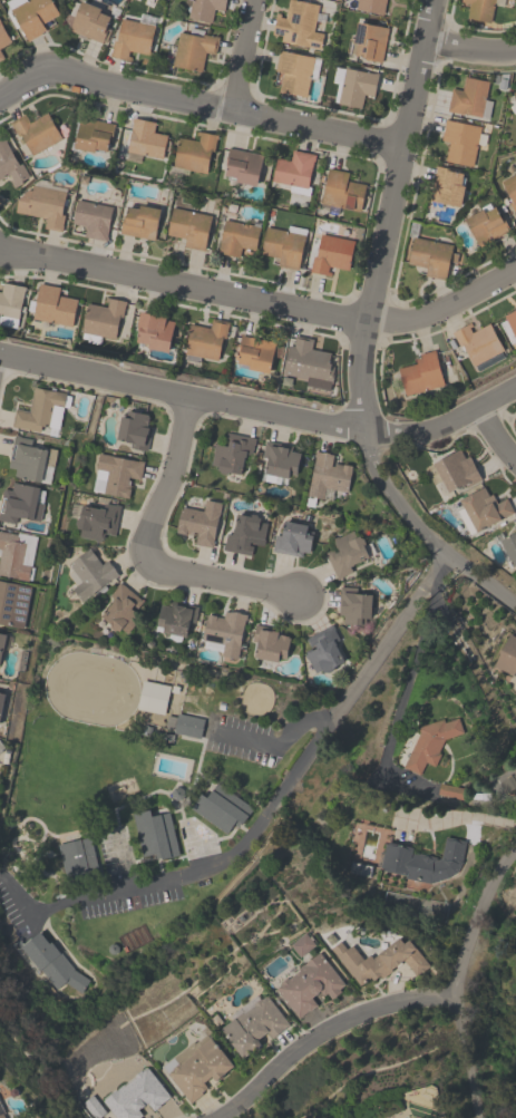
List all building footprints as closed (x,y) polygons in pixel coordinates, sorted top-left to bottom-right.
[(4,1),(7,0),(26,0),(51,0),(58,13),(41,23),(46,30),(27,40),(4,1)] [(68,30),(80,0),(100,8),(100,9),(110,13),(105,27),(110,29),(105,42),(101,41),(100,43),(84,37),(82,39),(76,36),(77,33),(68,30)] [(187,18),(190,0),(225,0),(223,10),(214,9),(211,22),(187,18)] [(285,17),(288,0),(296,0),(318,3),(313,31),(322,32),(320,48),(280,41),(281,35),(271,33),(275,12),(281,13),(280,17),(285,17)] [(354,9),(356,0),(385,0),(382,14),(354,9)] [(459,1),(459,0),(503,0),(502,6),(494,3),(489,22),(466,17),(469,3),(459,1)] [(108,56),(109,51),(110,51),(114,39),(116,39),(120,18),(154,25),(147,54),(128,49),(126,59),(108,56)] [(388,28),(380,61),(363,58),(363,56),(353,55),(353,54),(345,51),(348,38),(353,38),(357,21),(388,28)] [(10,41),(0,47),(0,23),(10,41)] [(172,65),(178,31),(201,36),(202,33),(213,36),(213,35),(217,36),(214,54),(205,51),(201,71),(172,65)] [(305,97),(279,90),(282,71),(274,69),(279,49),(320,58),(315,79),(310,78),(305,97)] [(378,74),(373,96),(363,94),(360,107),(337,103),(344,67),(366,71),(366,70),(378,74)] [(488,80),(485,99),(491,100),(488,118),(463,113),(463,114),(447,110),(451,88),(461,89),(465,76),(488,80)] [(31,155),(20,135),(17,136),(9,121),(25,113),(29,120),(46,110),(61,138),(31,155)] [(114,123),(110,139),(109,138),(107,150),(103,150),(103,152),(95,150),(95,152),(74,147),(79,116),(114,123)] [(166,135),(162,158),(126,152),(132,123),(130,121),(132,117),(133,117),(155,121),(153,132),(166,135)] [(445,161),(448,140),(440,139),(445,118),(480,125),(473,165),(445,161)] [(178,137),(197,140),(198,136),(195,135),(196,130),(216,135),(213,152),(211,150),(205,173),(172,166),(178,137)] [(9,174),(0,179),(0,139),(3,137),(6,140),(6,142),(18,164),(21,163),(29,176),(21,181),(22,182),(13,187),(9,179),(12,178),(9,174)] [(262,155),(255,184),(227,178),(228,176),(224,175),(226,165),(224,165),(227,147),(262,155)] [(313,154),(306,186),(310,187),(308,195),(288,191),(289,185),(271,181),(276,157),(289,159),(291,149),(313,154)] [(459,206),(428,201),(436,165),(445,167),(444,169),(463,173),(460,185),(464,185),(459,206)] [(364,184),(359,211),(320,203),(327,168),(348,173),(347,181),(364,184)] [(500,181),(515,172),(515,217),(513,214),(514,213),(508,202),(512,202),(500,181)] [(46,217),(16,211),(18,200),(28,189),(31,189),(32,184),(66,191),(61,214),(64,214),(60,232),(43,229),(46,217)] [(71,223),(76,200),(111,206),(105,241),(84,236),(86,225),(71,223)] [(464,218),(481,208),(480,206),(488,202),(491,207),(495,206),(507,230),(479,246),(464,218)] [(160,208),(153,240),(118,232),(123,214),(124,215),(126,205),(138,207),(139,203),(160,208)] [(206,251),(183,245),(185,237),(166,234),(172,206),(211,215),(204,247),(206,247),(206,251)] [(254,250),(241,246),(238,256),(217,252),(224,220),(259,226),(254,250)] [(279,257),(260,253),(265,226),(286,231),(288,225),(305,229),(298,269),(276,264),(279,257)] [(330,275),(309,271),(313,255),(315,255),(320,233),(354,241),(348,271),(328,265),(327,271),(331,272),(330,275)] [(423,275),(426,266),(408,263),(412,236),(452,244),(450,252),(457,253),(456,262),(449,261),(446,279),(423,275)] [(16,328),(0,325),(0,315),(0,292),(2,282),(25,286),(23,291),(16,328)] [(59,286),(58,295),(76,299),(71,325),(31,318),(39,282),(59,286)] [(88,304),(88,302),(104,305),(107,307),(108,301),(105,300),(105,296),(125,301),(121,317),(119,315),(115,338),(100,336),(99,343),(80,339),(88,304)] [(505,315),(515,310),(515,339),(505,315)] [(135,341),(138,327),(136,325),(139,311),(165,317),(165,319),(174,321),(167,352),(146,348),(146,347),(143,346),(143,343),(135,341)] [(191,323),(208,328),(211,318),(228,322),(227,328),(226,328),(224,338),(222,338),(216,360),(183,352),(191,323)] [(450,332),(470,322),(475,330),(488,322),(502,349),(471,364),(460,344),(458,347),(450,332)] [(267,372),(247,368),(238,366),(240,363),(236,362),(237,359),(233,359),(234,353),(236,353),(240,334),(274,342),(267,372)] [(329,390),(305,386),(308,378),(282,373),(288,344),(293,346),(294,340),(293,340),(293,336),(312,339),(310,348),(330,352),(328,363),(330,363),(330,366),(332,367),(331,371),(332,371),(329,390)] [(397,368),(416,362),(415,358),(420,357),(419,353),(434,350),(444,385),(403,395),(397,368)] [(11,426),(14,407),(28,410),(33,386),(65,393),(65,395),(69,396),(67,407),(62,406),(58,428),(40,425),(39,431),(11,426)] [(148,415),(146,427),(148,427),(148,428),(150,429),(146,450),(129,447),(130,441),(116,438),(120,416),(129,417),(130,410),(148,415)] [(241,474),(227,471),(225,473),(223,473),(221,471),(220,469),(216,469),(217,466),(210,464),(213,448),(212,448),(213,443),(223,445),(226,431),(255,438),(254,443),(253,443),(250,456),(244,455),(241,474)] [(37,447),(36,448),(45,449),(46,447),(56,449),(49,484),(13,476),(14,468),(7,467),(13,434),(31,437),(30,446),(37,447)] [(264,474),(267,458),(261,457),(264,440),(292,445),(291,450),(300,453),(295,475),(289,473),(288,478),(281,476),(280,483),(264,480),(265,474),(264,474)] [(431,463),(459,448),(464,458),(468,456),(480,478),(465,487),(464,484),(447,492),(431,463)] [(332,454),(331,466),(333,466),(333,463),(342,465),(342,464),(351,465),(347,492),(324,487),(322,498),(308,495),(314,456),(313,456),(314,450),(322,453),(323,451),(329,453),(329,454),(332,454)] [(128,477),(126,484),(130,485),(127,498),(103,493),(107,471),(95,468),(98,453),(137,460),(137,459),(143,460),(139,479),(128,477)] [(16,524),(0,520),(0,499),(2,488),(10,490),(12,482),(39,486),(36,502),(42,503),(39,521),(17,516),(16,524)] [(496,502),(506,497),(513,512),(475,531),(459,499),(483,486),(487,495),(491,493),(496,502)] [(211,547),(194,544),(196,532),(193,532),(192,535),(175,532),(181,505),(202,509),(204,498),(221,502),(211,547)] [(114,535),(105,533),(106,528),(101,527),(101,531),(104,532),(103,539),(99,538),(99,542),(94,541),(95,539),(78,536),(79,528),(76,527),(77,526),(75,524),(76,518),(78,517),(80,505),(98,508),(99,507),(103,507),(104,503),(114,505),(114,504),(119,505),(114,535)] [(265,523),(262,538),(264,538),(263,544),(250,542),(249,546),(252,546),(251,555),(222,548),(223,543),(224,544),(226,533),(231,534),(232,531),(233,532),(236,513),(251,516),(251,515),(260,517),(259,521),(265,523)] [(271,550),(274,534),(281,535),(283,519),(306,525),(305,529),(313,531),(309,553),(302,552),(301,556),(271,550)] [(512,525),(515,523),(515,565),(514,566),(510,558),(506,561),(497,543),(500,542),(499,539),(515,531),(512,525)] [(368,556),(349,565),(351,571),(335,579),(324,552),(334,546),(331,538),(337,535),(337,536),(353,529),(356,536),(359,535),(360,537),(362,538),(364,542),(363,544),(369,542),(374,553),(368,556)] [(28,579),(0,574),(0,530),(17,534),(16,541),(25,543),(21,564),(30,565),(28,579)] [(80,601),(70,587),(79,581),(67,563),(86,550),(87,550),(89,547),(96,557),(100,564),(107,560),(118,574),(113,579),(113,577),(80,601)] [(23,629),(0,625),(0,579),(31,585),(23,629)] [(127,633),(120,628),(118,631),(116,633),(108,626),(109,624),(100,616),(113,601),(111,601),(114,599),(108,594),(119,582),(143,601),(134,611),(140,616),(127,633)] [(370,618),(364,618),(364,624),(342,623),(342,614),(338,614),(339,585),(359,585),(359,593),(370,593),(370,618)] [(197,605),(194,623),(187,622),(185,636),(162,632),(163,626),(156,625),(160,604),(166,605),(167,600),(197,605)] [(245,614),(236,659),(221,655),(221,651),(203,648),(204,639),(201,639),(206,613),(215,615),(222,618),(224,610),(232,612),(232,611),(240,612),(238,613),(245,614)] [(343,661),(332,668),(330,671),(328,672),(324,672),(322,673),(320,669),(314,672),(306,658),(305,659),(303,654),(305,653),(304,651),(310,648),(304,638),(331,623),(334,629),(333,629),(339,639),(334,641),(335,644),(334,644),(343,661)] [(253,657),(257,640),(252,639),(255,624),(271,628),(270,630),(278,631),(278,633),(288,635),(286,636),(290,638),(285,659),(278,658),(276,662),(253,657)] [(508,633),(515,637),(515,678),(493,665),(508,633)] [(136,708),(143,680),(169,687),(164,714),(136,708)] [(5,726),(11,688),(0,686),(0,725),(5,726)] [(176,713),(203,719),(199,738),(173,732),(173,728),(164,727),(166,714),(175,717),(176,713)] [(435,766),(426,761),(420,774),(403,766),(419,731),(418,727),(442,717),(445,722),(457,717),(463,732),(445,738),(438,752),(440,754),(435,766)] [(191,808),(202,794),(205,796),(216,781),(252,808),(241,823),(240,822),(236,826),(233,823),(224,834),(191,808)] [(132,813),(149,809),(152,816),(168,811),(178,854),(160,858),(160,857),(155,858),(154,854),(142,856),(132,813)] [(89,836),(98,872),(66,879),(57,844),(89,836)] [(384,843),(388,843),(388,840),(412,847),(411,850),(436,856),(436,859),(440,857),(444,836),(465,840),(460,861),(456,872),(448,876),(429,883),(403,877),(403,875),(382,869),(382,867),(380,867),(384,843)] [(38,931),(48,943),(50,942),(58,952),(59,951),(72,968),(71,968),(87,979),(79,993),(64,982),(53,989),(19,946),(38,931)] [(415,975),(402,960),(391,969),(392,970),(381,978),(379,975),(372,980),(370,976),(359,984),(331,947),(340,941),(345,949),(351,944),(362,959),(369,954),(372,957),(399,937),(403,943),(409,939),(429,965),(415,975)] [(319,952),(343,984),(338,989),(340,991),(331,999),(327,992),(323,994),(320,990),(311,997),(317,1004),(309,1011),(308,1010),(298,1018),(275,989),(281,984),(280,983),(286,978),(288,978),(299,970),(298,969),(319,952)] [(220,1028),(234,1017),(234,1018),(242,1012),(243,1013),(254,1005),(252,1003),(260,998),(261,999),(266,995),(288,1024),(270,1038),(266,1032),(256,1039),(257,1040),(259,1041),(259,1044),(257,1047),(255,1048),(253,1049),(242,1058),(220,1028)] [(220,1050),(221,1049),(233,1064),(214,1079),(212,1076),(203,1082),(206,1087),(201,1091),(202,1092),(189,1102),(160,1066),(193,1041),(194,1042),(206,1033),(220,1050)] [(138,1117),(139,1117),(116,1117),(101,1100),(123,1083),(124,1085),(135,1076),(134,1075),(140,1070),(142,1071),(147,1067),(169,1096),(160,1104),(153,1110),(147,1102),(138,1109),(142,1115),(138,1117)]
